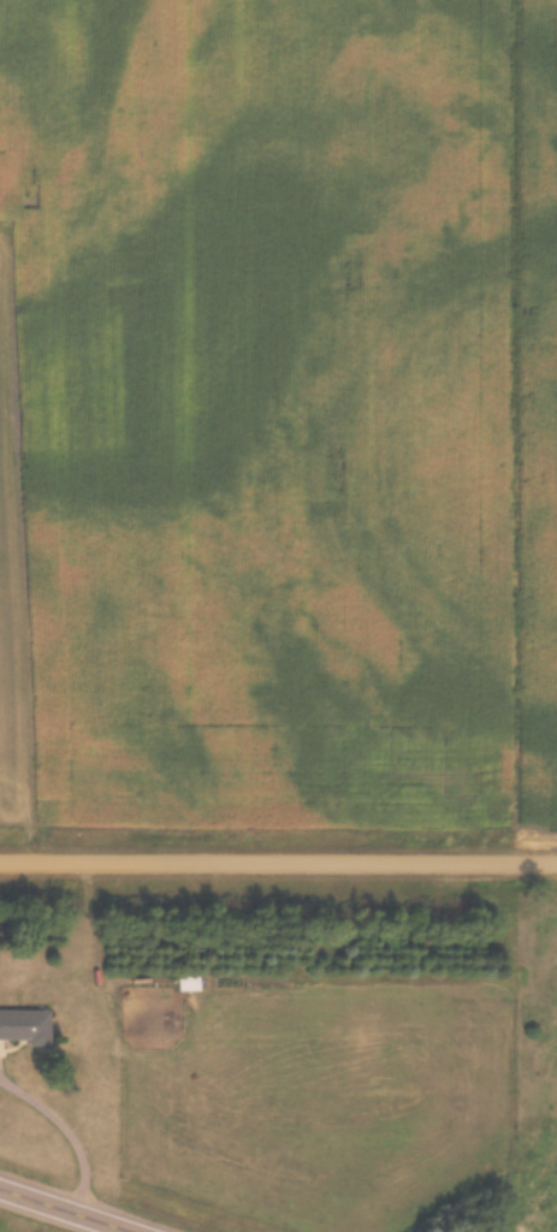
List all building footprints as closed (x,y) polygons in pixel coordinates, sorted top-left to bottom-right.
[(200,977),(178,977),(178,992),(200,992),(200,977)] [(0,1011),(0,1044),(49,1044),(49,1011),(0,1011)]
